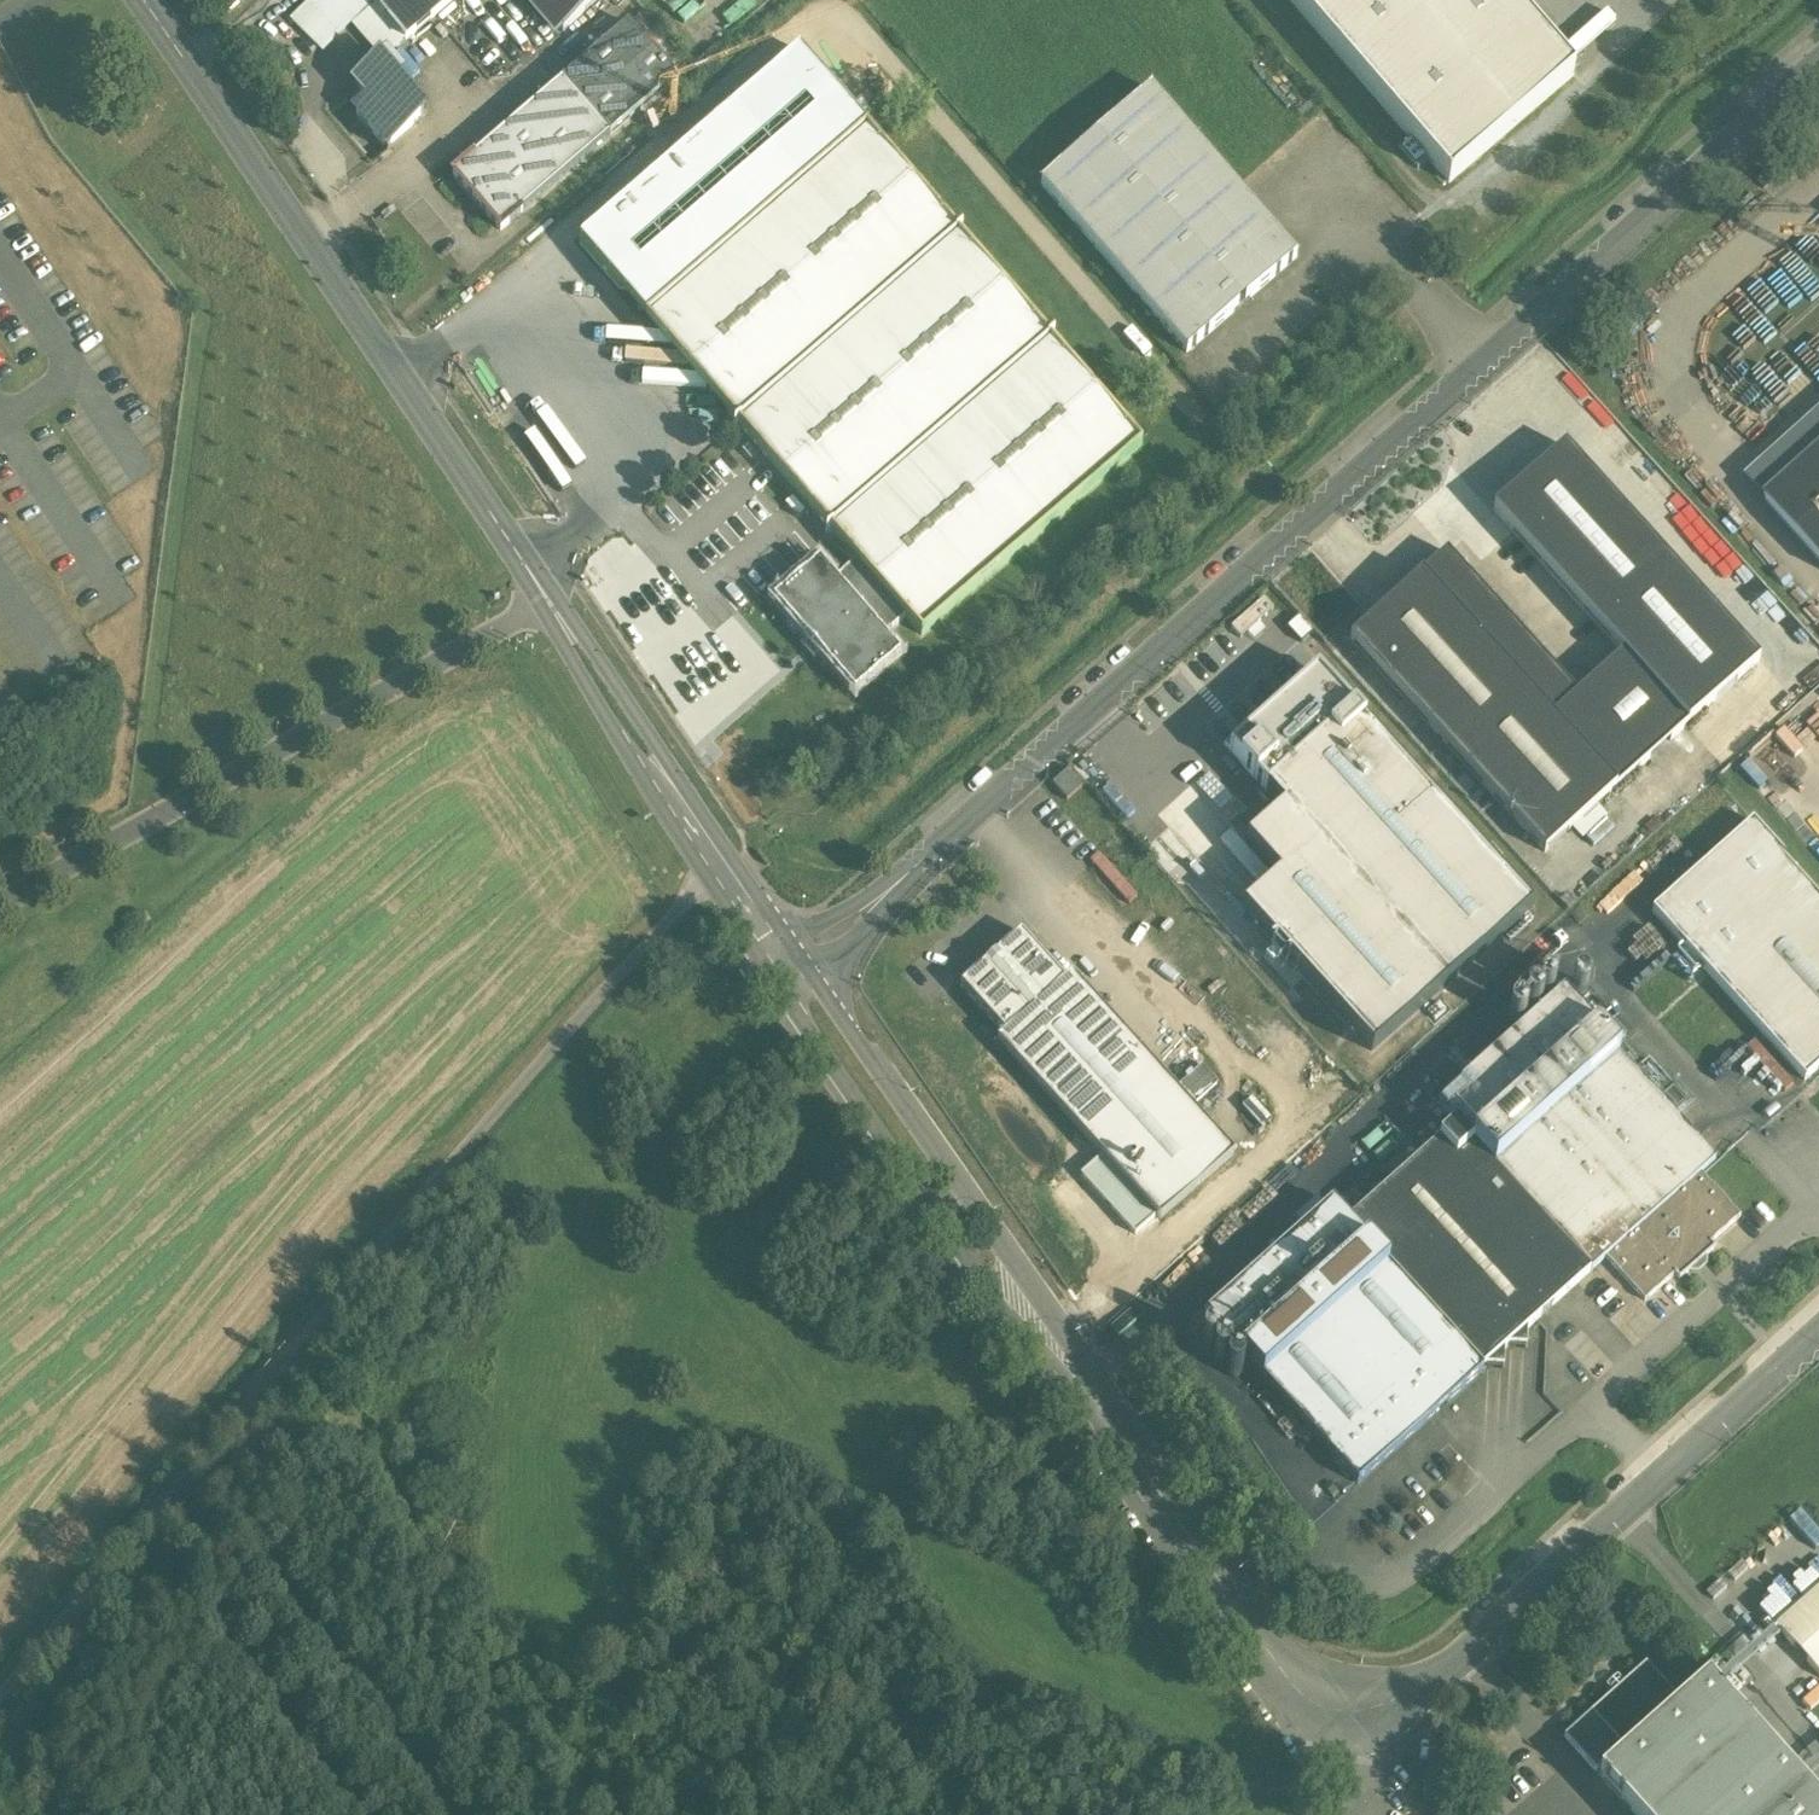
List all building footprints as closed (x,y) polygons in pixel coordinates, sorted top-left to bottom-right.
[(374,3),(372,0),(312,0),(294,18),(323,52),(374,3)] [(453,0),(372,0),(374,3),(407,40),(453,0)] [(562,33),(601,0),(533,0),(562,33)] [(1444,180),(1569,72),(1506,0),(1287,0),(1444,180)] [(676,79),(628,24),(562,82),(609,136),(676,79)] [(656,310),(866,128),(800,52),(580,243),(646,319),(656,310)] [(384,60),(354,86),(368,102),(356,113),(387,149),(423,118),(393,84),(400,78),(384,60)] [(562,82),(453,177),(500,232),(609,136),(562,82)] [(1296,259),(1150,91),(1040,186),(1186,354),(1296,259)] [(1141,445),(866,128),(656,310),(655,331),(674,332),(673,352),(692,353),(691,372),(710,374),(709,393),(728,394),(727,414),(856,562),(905,619),(921,637),(1141,445)] [(1768,463),(1767,470),(1784,489),(1767,504),(1818,562),(1818,417),(1768,463)] [(1551,719),(1616,791),(1759,662),(1564,447),(1493,510),(1623,654),(1551,719)] [(1576,697),(1446,554),(1421,577),(1551,719),(1576,697)] [(819,563),(773,602),(854,695),(900,656),(884,637),(905,619),(856,562),(835,581),(819,563)] [(1551,719),(1421,577),(1350,641),(1544,856),(1616,791),(1551,719)] [(1273,611),(1262,600),(1230,627),(1240,639),(1273,611)] [(1275,881),(1242,910),(1372,1056),(1533,911),(1319,675),(1228,758),(1278,814),(1243,845),(1275,881)] [(1069,770),(1051,786),(1066,803),(1084,787),(1069,770)] [(1652,914),(1804,1082),(1818,1069),(1818,897),(1752,823),(1652,914)] [(1021,933),(959,988),(1003,1036),(1064,981),(1021,933)] [(1233,1157),(1070,975),(1003,1036),(996,1042),(1102,1159),(1154,1218),(1159,1223),(1233,1157)] [(1587,996),(1588,993),(1587,990),(1585,987),(1582,985),(1579,985),(1576,985),(1573,987),(1571,990),(1571,993),(1571,996),(1573,999),(1576,1001),(1579,1001),(1582,1001),(1585,999),(1587,996)] [(1553,996),(1553,993),(1553,990),(1551,988),(1549,986),(1546,986),(1543,987),(1541,988),(1539,991),(1539,993),(1539,996),(1541,998),(1543,1000),(1546,1000),(1549,1000),(1551,998),(1553,996)] [(1576,1010),(1563,995),(1438,1108),(1455,1127),(1589,1275),(1590,1275),(1604,1262),(1700,1176),(1715,1163),(1672,1116),(1612,1050),(1576,1010)] [(1540,1008),(1541,1005),(1540,1002),(1538,999),(1535,997),(1532,997),(1529,997),(1526,999),(1525,1002),(1524,1005),(1525,1009),(1526,1011),(1529,1013),(1532,1014),(1536,1013),(1538,1011),(1540,1008)] [(1624,1039),(1589,999),(1576,1010),(1612,1050),(1624,1039)] [(1524,1023),(1525,1020),(1524,1016),(1522,1014),(1519,1012),(1516,1011),(1513,1012),(1510,1014),(1508,1017),(1508,1020),(1508,1023),(1510,1026),(1513,1028),(1516,1028),(1520,1028),(1522,1026),(1524,1023)] [(1648,1062),(1634,1074),(1672,1116),(1685,1103),(1648,1062)] [(1455,1127),(1348,1224),(1482,1372),(1485,1370),(1503,1371),(1504,1352),(1507,1349),(1525,1350),(1526,1332),(1589,1275),(1455,1127)] [(1134,1236),(1154,1218),(1102,1159),(1081,1178),(1134,1236)] [(1700,1176),(1604,1262),(1644,1306),(1673,1279),(1679,1285),(1715,1252),(1710,1246),(1740,1219),(1700,1176)] [(1317,1198),(1291,1221),(1302,1233),(1328,1209),(1317,1198)] [(1302,1233),(1205,1320),(1357,1487),(1482,1373),(1482,1372),(1348,1224),(1331,1206),(1328,1209),(1302,1233)] [(1215,1348),(1216,1345),(1215,1342),(1213,1340),(1211,1338),(1208,1338),(1206,1339),(1203,1340),(1202,1342),(1201,1345),(1202,1348),(1203,1350),(1206,1352),(1208,1352),(1211,1352),(1213,1350),(1215,1348)] [(1228,1362),(1229,1358),(1228,1355),(1226,1353),(1224,1351),(1220,1350),(1217,1351),(1214,1353),(1213,1355),(1212,1359),(1213,1362),(1215,1365),(1217,1366),(1221,1367),(1224,1366),(1226,1364),(1228,1362)] [(1241,1376),(1242,1373),(1241,1370),(1239,1367),(1237,1365),(1233,1365),(1230,1365),(1228,1367),(1226,1370),(1225,1373),(1226,1376),(1228,1379),(1230,1381),(1234,1381),(1237,1381),(1239,1379),(1241,1376)] [(1254,1390),(1255,1387),(1254,1384),(1253,1381),(1250,1379),(1246,1379),(1243,1379),(1240,1381),(1239,1384),(1238,1387),(1239,1390),(1241,1393),(1243,1395),(1247,1396),(1250,1395),(1253,1393),(1254,1390)] [(1776,1628),(1818,1676),(1818,1589),(1776,1628)] [(1645,1666),(1623,1686),(1617,1679),(1606,1689),(1612,1696),(1590,1716),(1621,1751),(1625,1754),(1680,1704),(1645,1666)] [(1599,1778),(1632,1814),(1667,1814),(1756,1735),(1707,1680),(1625,1754),(1599,1778)] [(1621,1751),(1590,1716),(1564,1739),(1595,1774),(1621,1751)] [(1667,1814),(1774,1814),(1804,1788),(1756,1735),(1667,1814)] [(1774,1814),(1818,1814),(1818,1805),(1804,1788),(1774,1814)]
